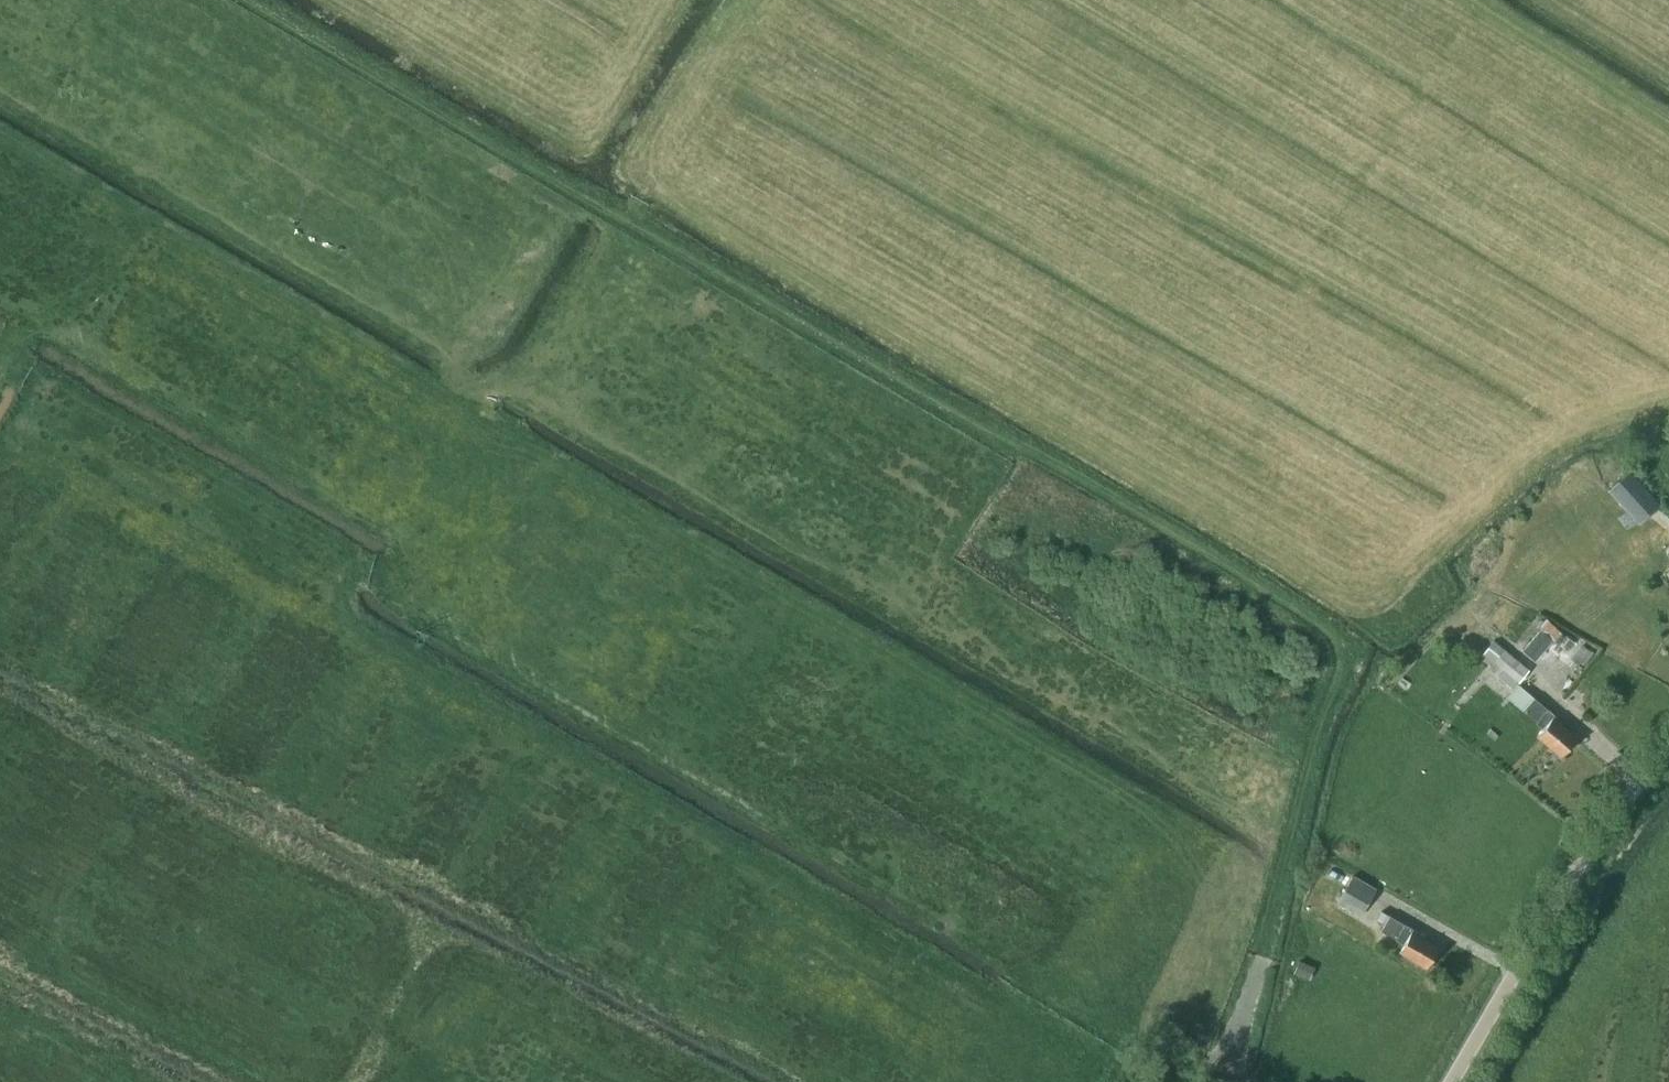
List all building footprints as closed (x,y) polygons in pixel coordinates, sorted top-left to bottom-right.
[(1663,505),(1632,471),(1610,490),(1642,525),(1663,505)] [(1541,629),(1523,650),(1535,660),(1553,639),(1541,629)] [(1520,682),(1530,670),(1493,641),(1483,653),(1520,682)] [(1562,721),(1534,697),(1517,683),(1506,696),(1543,727),(1537,734),(1561,754),(1576,737),(1560,723),(1562,721)] [(1354,878),(1338,905),(1362,919),(1377,891),(1354,878)] [(1427,966),(1438,947),(1419,936),(1421,933),(1390,915),(1381,929),(1404,943),(1400,950),(1427,966)]
